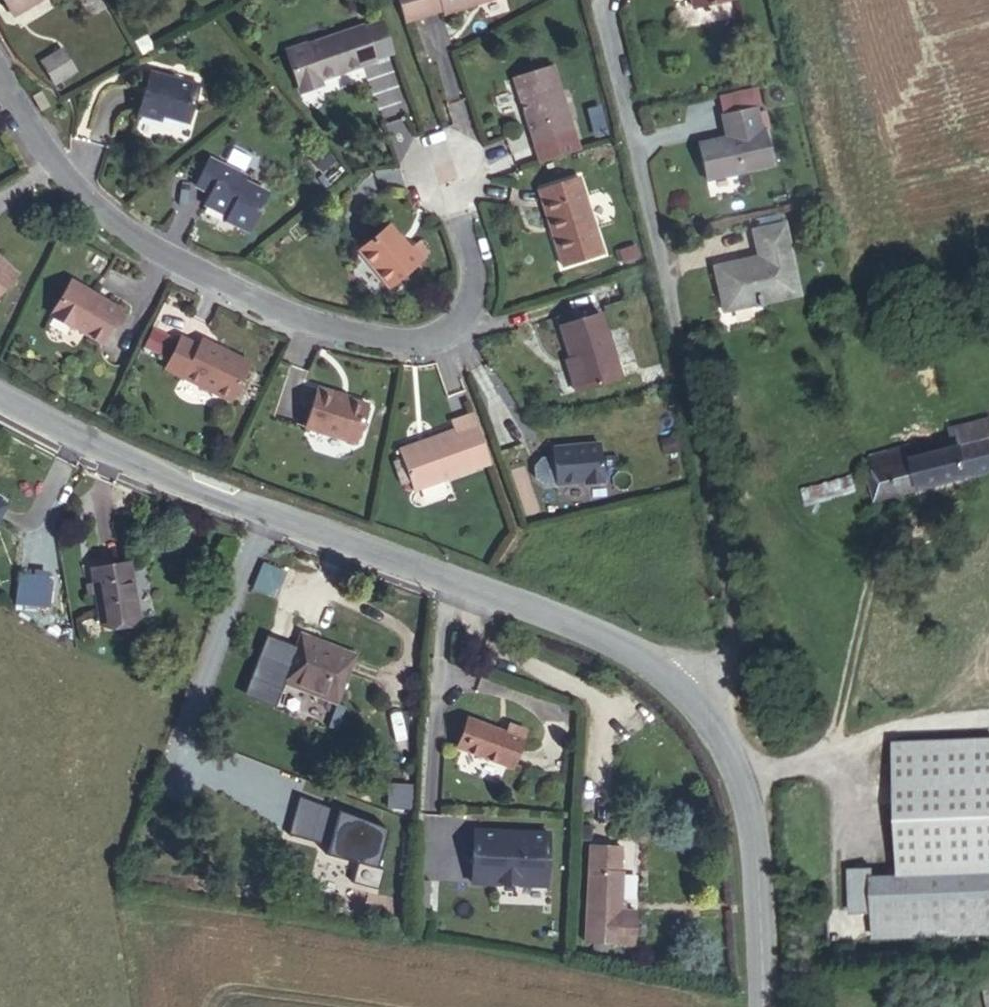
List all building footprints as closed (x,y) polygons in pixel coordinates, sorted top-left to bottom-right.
[(42,0),(0,0),(0,24),(42,0)] [(392,26),(415,18),(417,22),(431,17),(432,21),(493,0),(382,0),(392,26)] [(381,22),(365,27),(375,58),(391,53),(381,22)] [(307,43),(285,51),(298,89),(321,81),(320,80),(376,61),(375,58),(365,27),(364,25),(308,44),(307,43)] [(71,72),(58,50),(41,61),(54,82),(71,72)] [(568,157),(540,71),(502,83),(529,169),(568,157)] [(145,81),(131,124),(151,130),(153,125),(175,133),(188,95),(165,87),(145,81)] [(321,81),(298,89),(299,93),(322,85),(321,81)] [(323,88),(301,96),(302,100),(324,92),(323,88)] [(718,97),(722,115),(755,108),(761,107),(757,88),(718,97)] [(48,108),(38,92),(29,98),(39,113),(48,108)] [(756,112),(755,108),(722,115),(728,141),(718,143),(717,139),(698,143),(706,179),(771,165),(764,130),(760,130),(756,112)] [(765,110),(756,112),(760,130),(764,130),(769,129),(765,110)] [(311,178),(323,169),(311,155),(300,165),(311,178)] [(235,185),(195,165),(182,191),(196,199),(191,210),(214,222),(212,226),(237,239),(256,201),(233,189),(235,185)] [(565,186),(533,195),(544,236),(538,237),(548,274),(586,263),(565,186)] [(758,223),(760,229),(781,224),(779,218),(758,223)] [(716,272),(725,310),(775,297),(776,298),(798,294),(784,223),(781,224),(760,229),(752,230),(758,258),(738,262),(739,267),(716,272)] [(378,292),(410,267),(400,254),(398,255),(379,231),(349,255),(378,292)] [(71,281),(50,315),(72,328),(73,326),(101,343),(121,310),(71,281)] [(586,321),(546,334),(560,376),(555,378),(563,400),(608,385),(586,321)] [(145,347),(158,354),(167,336),(153,330),(145,347)] [(230,401),(249,362),(202,339),(198,346),(180,337),(165,368),(230,401)] [(317,389),(305,427),(355,443),(367,405),(317,389)] [(417,443),(399,450),(402,459),(410,481),(413,491),(490,465),(472,414),(451,422),(454,430),(425,440),(426,443),(418,446),(417,443)] [(868,473),(875,500),(988,471),(988,419),(950,429),(951,431),(956,451),(944,454),(921,460),(919,450),(912,452),(911,448),(872,458),(875,471),(868,473)] [(939,434),(944,454),(956,451),(951,431),(939,434)] [(683,452),(681,436),(665,439),(669,454),(683,452)] [(552,448),(553,456),(541,457),(533,466),(535,478),(543,485),(585,481),(585,484),(603,483),(600,444),(552,448)] [(410,481),(402,459),(393,462),(401,484),(410,481)] [(282,570),(262,562),(252,588),(272,596),(282,570)] [(129,563),(91,569),(94,584),(95,592),(100,624),(138,618),(129,563)] [(86,594),(95,592),(94,584),(84,586),(86,594)] [(300,635),(282,682),(336,703),(354,656),(300,635)] [(456,747),(462,749),(472,720),(467,718),(456,747)] [(472,720),(462,749),(512,767),(525,731),(509,725),(506,733),(472,720)] [(945,868),(944,896),(867,898),(866,932),(988,933),(988,734),(894,734),(892,868),(945,868)] [(391,790),(389,809),(411,810),(412,791),(391,790)] [(376,869),(386,829),(298,797),(288,834),(327,846),(324,853),(357,864),(353,882),(376,888),(380,870),(376,869)] [(503,836),(503,831),(474,830),(471,882),(546,886),(549,834),(518,832),(518,837),(503,836)] [(629,847),(591,846),(588,948),(641,951),(642,912),(627,911),(629,847)] [(842,898),(867,898),(944,896),(945,868),(892,868),(863,869),(863,851),(843,852),(842,898)]
